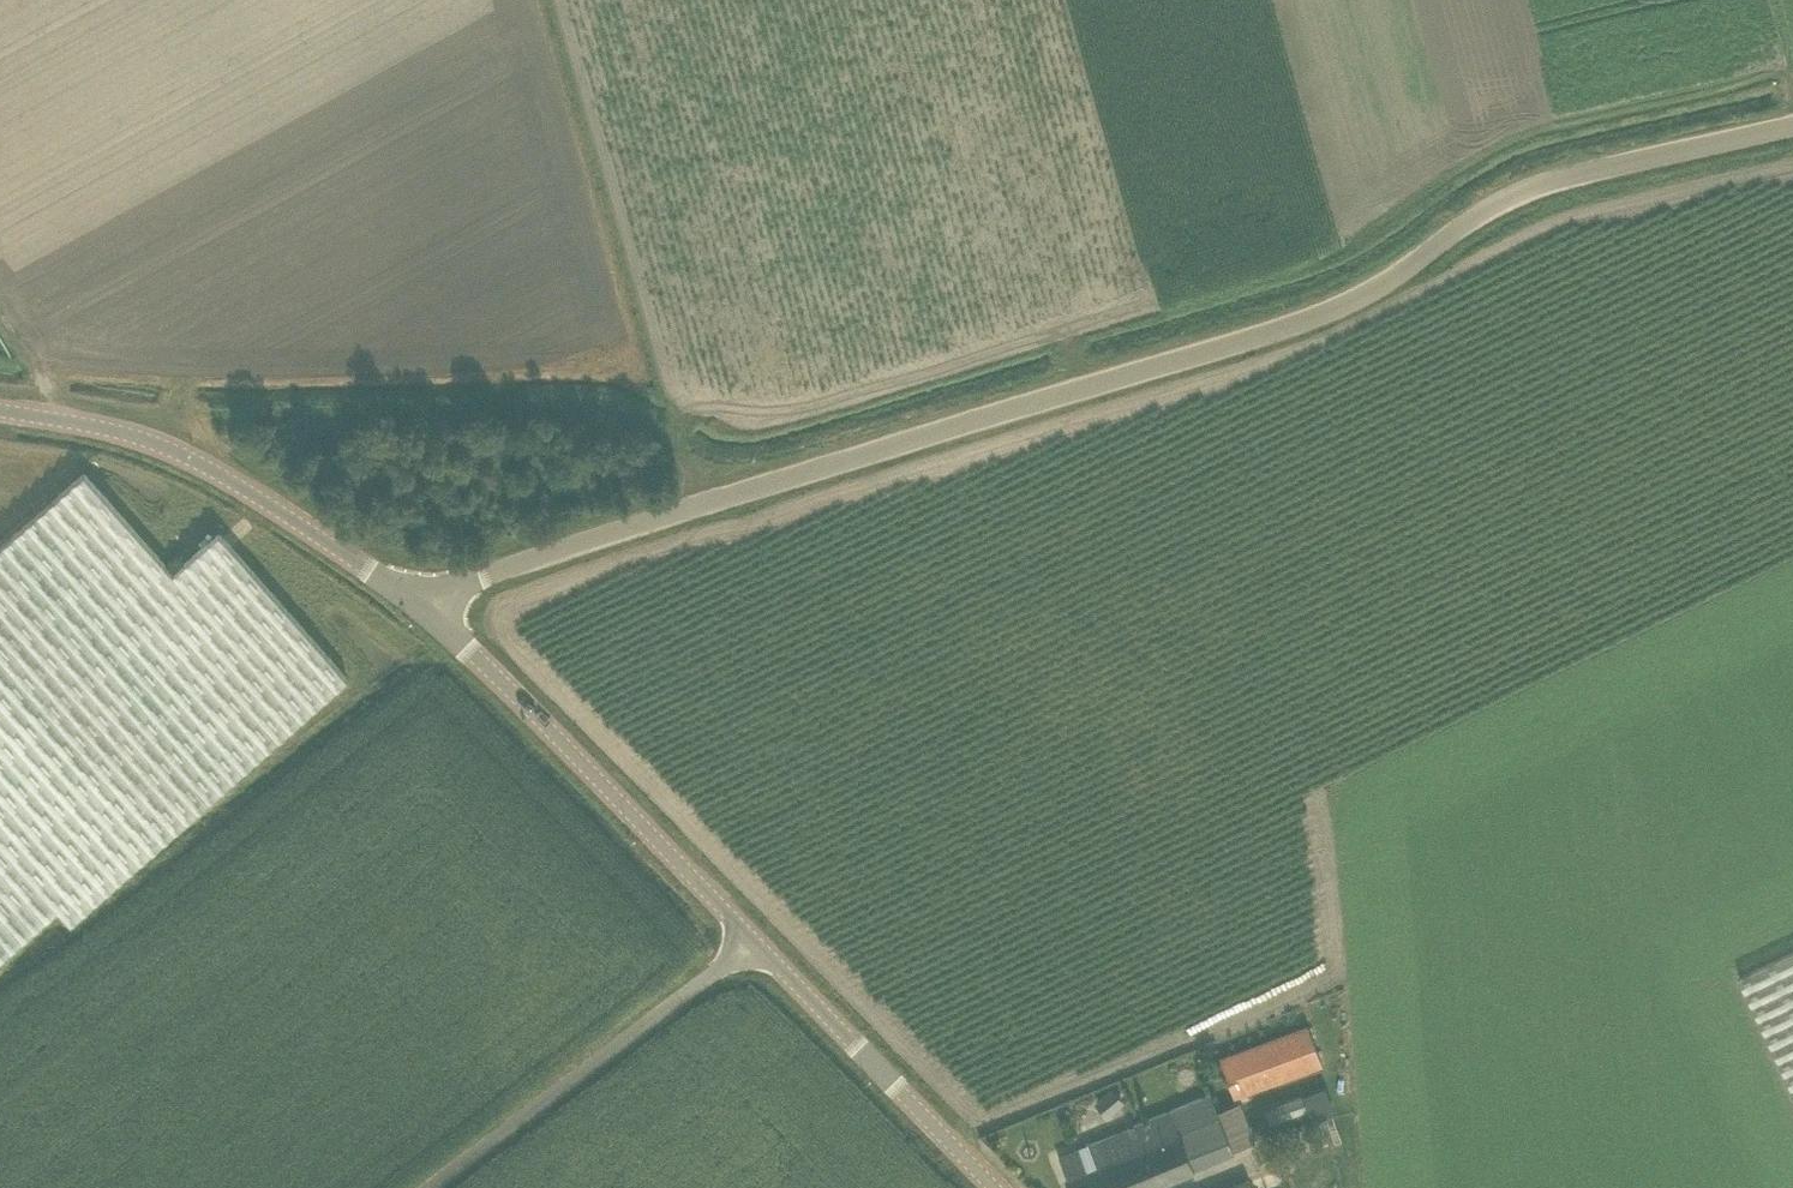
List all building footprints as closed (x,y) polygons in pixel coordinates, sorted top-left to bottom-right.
[(348,677),(219,532),(173,573),(84,472),(0,546),(0,842),(57,907),(70,922),(348,677)] [(0,842),(0,958),(57,907),(0,842)] [(1740,977),(1792,1089),(1792,952),(1740,977)] [(1220,1059),(1225,1072),(1233,1095),(1321,1062),(1308,1027),(1220,1059)] [(1323,1085),(1264,1106),(1273,1130),(1332,1109),(1323,1085)] [(1111,1088),(1098,1100),(1110,1114),(1124,1103),(1111,1088)] [(1147,1187),(1234,1152),(1211,1094),(1058,1157),(1071,1187),(1146,1187),(1147,1187)] [(1220,1187),(1251,1187),(1247,1178),(1220,1187)]
